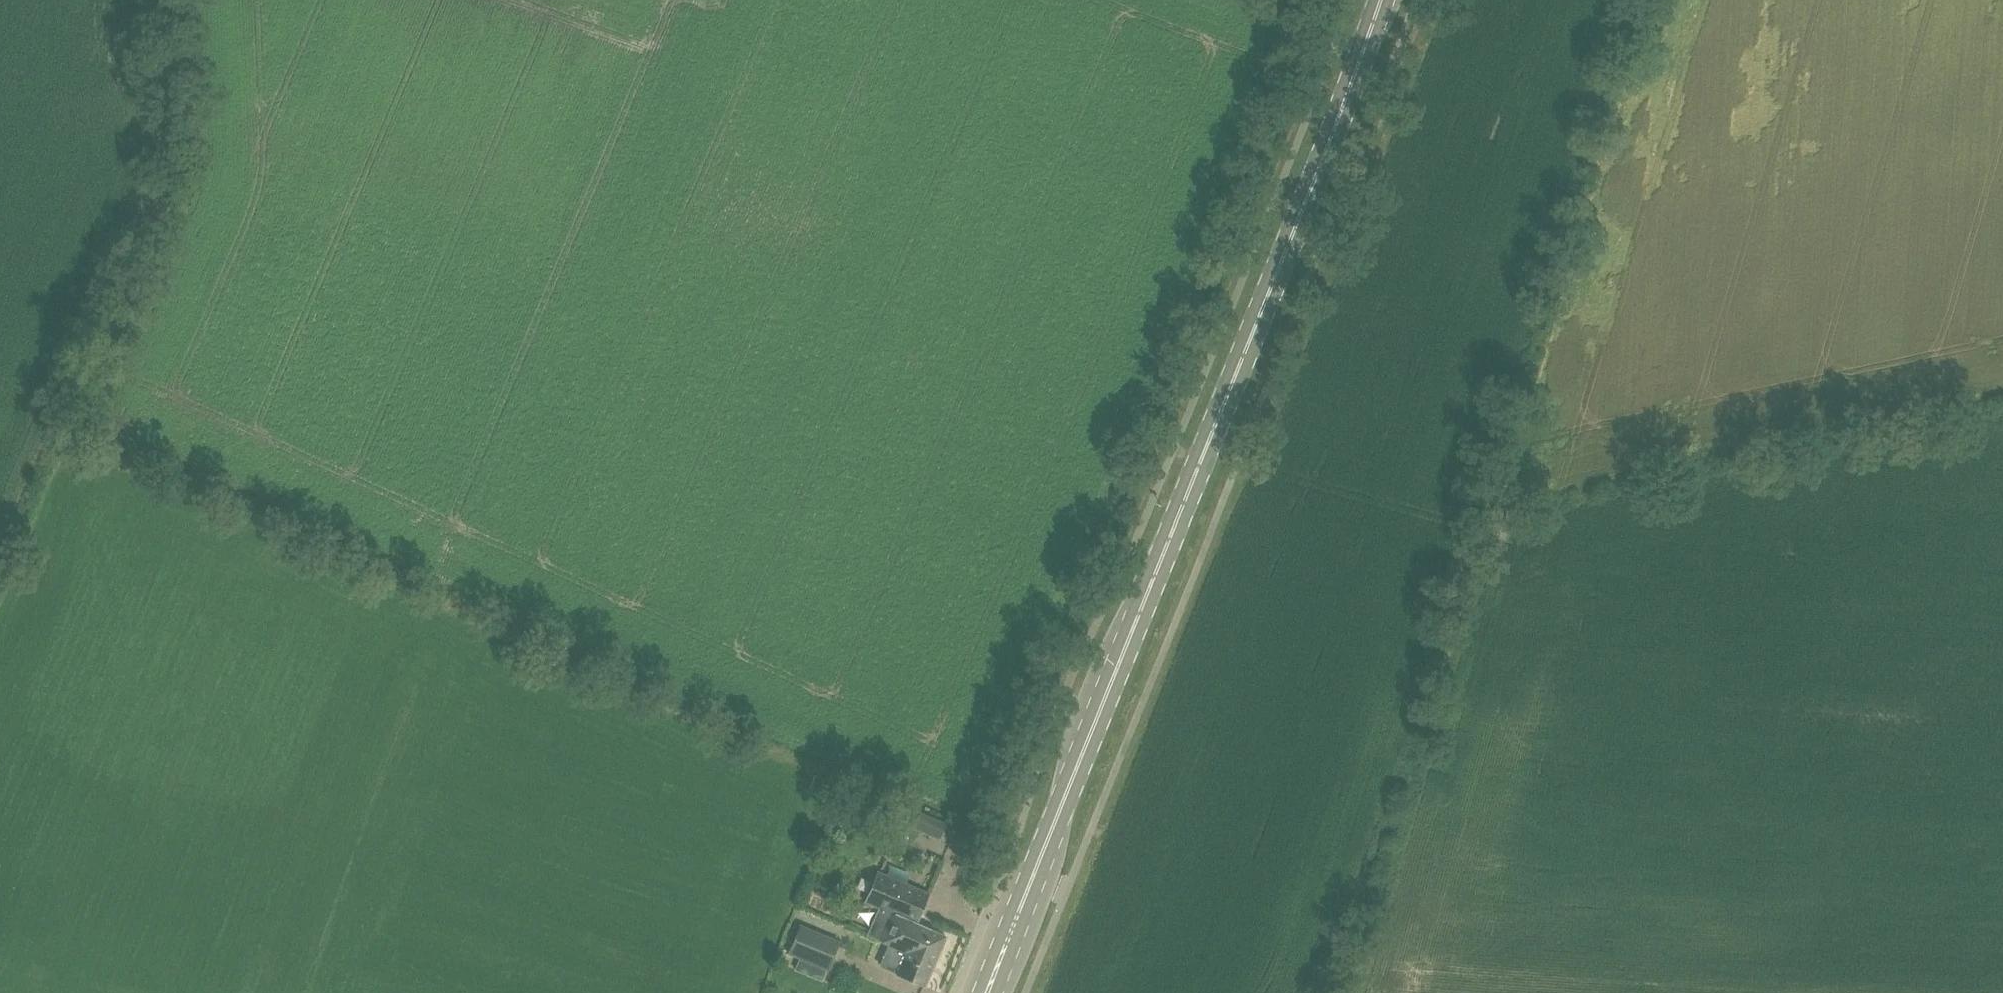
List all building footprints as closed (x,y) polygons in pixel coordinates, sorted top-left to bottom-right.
[(944,834),(947,821),(925,816),(922,829),(944,834)] [(891,911),(880,936),(936,960),(946,935),(917,922),(929,893),(878,871),(865,900),(891,911)] [(840,940),(801,923),(789,951),(828,967),(840,940)] [(925,985),(936,960),(880,936),(878,941),(906,952),(904,958),(895,954),(889,969),(898,972),(897,973),(925,985)]
